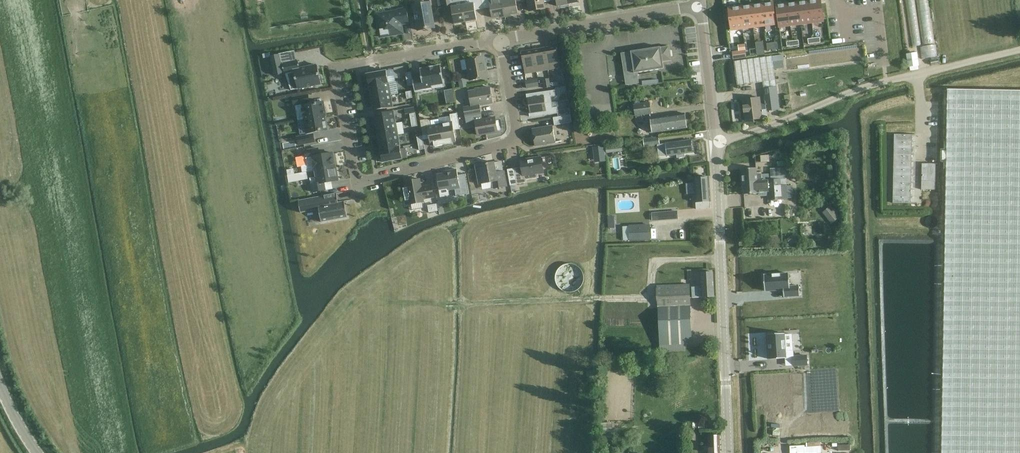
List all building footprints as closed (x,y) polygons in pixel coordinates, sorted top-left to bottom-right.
[(443,7),(451,6),(454,24),(465,22),(463,5),(462,0),(442,0),(443,7)] [(465,22),(477,20),(475,10),(484,8),(482,0),(462,0),(463,5),(465,22)] [(492,17),(505,15),(502,0),(489,0),(492,17)] [(505,15),(518,12),(516,0),(502,0),(505,15)] [(530,11),(545,8),(543,0),(528,0),(530,11)] [(809,1),(812,23),(823,21),(823,19),(825,19),(824,13),(822,13),(820,0),(819,0),(816,0),(810,0),(810,1),(809,1)] [(809,1),(798,3),(801,24),(812,23),(809,1)] [(418,30),(435,27),(430,2),(413,5),(418,30)] [(773,3),(761,4),(764,26),(775,24),(773,3)] [(798,3),(787,4),(790,25),(801,24),(798,3)] [(761,4),(750,6),(753,27),(764,26),(761,4)] [(787,4),(776,5),(779,27),(790,25),(787,4)] [(743,28),(740,7),(739,7),(738,5),(732,6),(733,8),(729,8),(730,22),(728,22),(729,28),(731,28),(731,30),(743,28)] [(750,6),(740,7),(743,28),(753,27),(750,6)] [(379,26),(381,37),(400,33),(398,24),(400,24),(409,23),(407,8),(398,9),(398,11),(384,13),(384,15),(377,16),(378,22),(377,22),(378,26),(379,26)] [(766,42),(767,51),(778,50),(777,41),(766,42)] [(556,46),(544,48),(548,70),(560,68),(556,46)] [(621,53),(626,85),(630,84),(630,85),(639,83),(638,72),(664,68),(663,62),(671,60),(671,56),(670,50),(669,46),(661,47),(631,51),(621,53)] [(544,48),(533,50),(537,72),(548,70),(544,48)] [(521,52),(525,74),(537,72),(533,50),(521,52)] [(739,51),(733,52),(733,53),(734,59),(746,58),(745,51),(739,51)] [(917,53),(907,55),(908,67),(919,65),(917,53)] [(270,56),(274,76),(283,74),(279,54),(270,56)] [(467,59),(470,80),(488,77),(487,71),(485,71),(483,56),(467,59)] [(767,117),(767,111),(780,110),(778,104),(777,93),(773,63),(784,61),(784,56),(734,62),(738,86),(762,82),(766,103),(760,104),(760,97),(742,100),(746,120),(767,117)] [(294,72),(298,89),(321,85),(321,83),(323,82),(322,76),(320,77),(317,65),(300,68),(298,61),(282,64),(284,74),(294,72)] [(422,77),(413,79),(414,85),(415,92),(433,89),(432,85),(444,83),(441,66),(433,67),(433,66),(428,67),(428,68),(420,69),(422,77)] [(369,86),(389,83),(387,70),(367,74),(369,86)] [(525,80),(527,88),(539,86),(538,78),(525,80)] [(550,83),(549,79),(543,80),(544,88),(551,87),(550,83)] [(371,98),(391,95),(389,83),(369,86),(371,98)] [(490,87),(469,91),(472,106),(463,107),(465,117),(466,117),(481,114),(480,105),(492,103),(490,87)] [(452,88),(444,90),(446,101),(454,99),(452,88)] [(528,94),(529,106),(552,102),(552,97),(556,96),(555,90),(528,94)] [(942,452),(1019,452),(1019,91),(948,90),(942,452)] [(559,98),(559,102),(567,101),(566,93),(563,94),(561,96),(559,98)] [(304,119),(304,120),(325,116),(326,116),(323,102),(310,104),(308,95),(293,98),(295,105),(303,104),(303,106),(303,109),(302,110),(303,116),(304,116),(304,119)] [(391,95),(371,98),(374,110),(393,107),(391,95)] [(529,106),(531,117),(558,113),(558,107),(553,108),(552,102),(529,106)] [(635,116),(652,114),(650,103),(634,105),(635,116)] [(374,114),(377,126),(396,123),(394,111),(374,114)] [(440,124),(443,145),(453,143),(453,142),(456,141),(454,130),(460,129),(457,113),(450,114),(451,122),(440,124)] [(651,118),(653,132),(687,127),(685,113),(651,118)] [(481,114),(466,117),(467,124),(476,122),(478,135),(497,132),(497,131),(500,130),(499,121),(496,121),(495,118),(482,120),(481,114)] [(555,126),(572,123),(570,115),(553,118),(555,126)] [(297,137),(298,145),(315,142),(313,132),(328,130),(325,116),(304,120),(306,133),(307,136),(297,137)] [(432,126),(431,121),(427,119),(420,120),(423,136),(429,135),(431,146),(434,145),(434,146),(443,145),(440,124),(432,126)] [(377,126),(379,138),(398,135),(396,123),(377,126)] [(556,142),(553,126),(533,129),(536,146),(556,142)] [(379,138),(381,150),(400,147),(398,135),(379,138)] [(676,154),(677,158),(685,157),(684,153),(692,152),(691,140),(660,144),(659,137),(644,139),(645,146),(658,145),(660,156),(668,155),(676,154)] [(401,147),(381,150),(383,162),(403,159),(407,158),(405,148),(401,149),(401,147)] [(308,164),(302,165),(303,172),(314,170),(335,166),(333,153),(319,156),(318,149),(305,151),(308,164)] [(508,170),(510,186),(518,184),(525,183),(524,180),(539,178),(538,174),(544,173),(541,157),(528,159),(528,164),(523,165),(523,167),(515,168),(508,170)] [(496,172),(494,163),(494,162),(482,164),(481,163),(476,164),(475,166),(476,171),(477,170),(480,184),(493,182),(495,189),(507,186),(504,171),(496,172)] [(922,164),(922,181),(935,182),(936,164),(927,164),(922,164)] [(310,179),(313,192),(326,190),(324,183),(338,180),(336,166),(335,166),(314,170),(316,178),(310,179)] [(742,169),(743,181),(780,178),(781,179),(786,179),(785,168),(770,169),(771,174),(757,175),(756,168),(742,169)] [(455,189),(456,196),(469,194),(466,174),(458,175),(457,169),(445,171),(446,173),(437,175),(440,190),(448,188),(449,190),(455,189)] [(287,176),(288,183),(298,181),(297,174),(287,176)] [(407,182),(411,204),(424,202),(423,199),(434,197),(432,185),(424,187),(424,188),(421,188),(420,179),(418,180),(418,178),(412,179),(412,181),(407,182)] [(694,179),(697,209),(711,208),(710,201),(708,178),(694,179)] [(768,191),(768,200),(788,199),(787,185),(781,185),(781,179),(780,178),(743,181),(744,195),(758,194),(757,192),(768,191)] [(319,210),(322,223),(347,218),(344,201),(338,202),(337,193),(298,200),(301,213),(319,210)] [(429,212),(438,211),(436,203),(428,205),(429,212)] [(839,218),(830,206),(822,213),(831,224),(839,218)] [(677,211),(658,213),(659,220),(678,218),(677,211)] [(649,225),(629,225),(629,241),(650,240),(649,225)] [(586,284),(586,281),(586,278),(586,275),(584,272),(583,270),(581,268),(578,266),(576,265),(573,264),(570,264),(567,265),(564,266),(561,267),(559,270),(558,272),(557,275),(556,278),(556,281),(556,283),(557,286),(559,288),(561,290),(563,292),(565,293),(568,294),(571,294),(574,294),(576,293),(579,292),(581,291),(583,288),(585,286),(586,284)] [(691,287),(692,298),(714,297),(713,272),(701,272),(702,287),(691,287)] [(792,275),(766,275),(767,292),(786,291),(786,298),(802,298),(802,288),(792,288),(792,275)] [(690,283),(657,285),(660,351),(685,350),(685,344),(692,344),(690,283)] [(784,333),(768,335),(770,360),(785,358),(793,358),(794,358),(793,357),(793,350),(785,351),(784,335),(784,333)] [(794,358),(793,358),(793,366),(807,365),(807,356),(793,357),(794,358)] [(719,435),(709,435),(710,452),(720,452),(719,435)]
